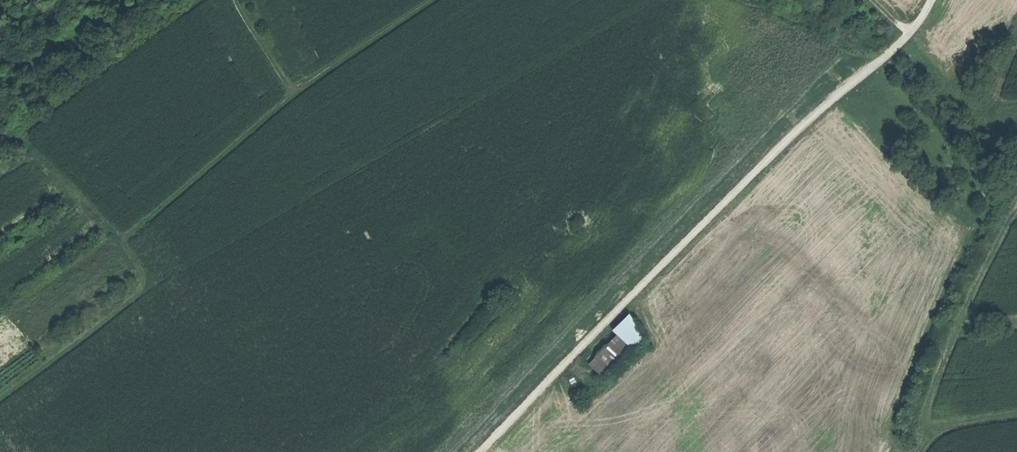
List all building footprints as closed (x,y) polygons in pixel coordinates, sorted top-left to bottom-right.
[(615,330),(618,333),(590,363),(606,378),(647,333),(628,315),(615,330)]
